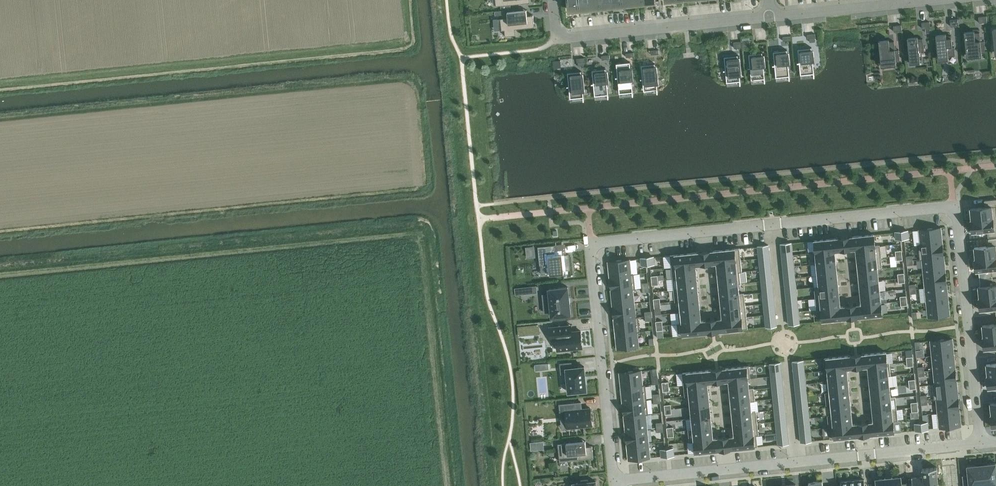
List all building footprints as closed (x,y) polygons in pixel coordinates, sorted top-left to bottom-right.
[(579,0),(567,0),(567,2),(568,2),(569,10),(580,9),(579,0)] [(580,9),(590,8),(590,0),(579,0),(580,9)] [(533,15),(527,16),(527,10),(526,11),(526,10),(524,10),(507,11),(508,17),(497,18),(497,19),(501,19),(502,30),(505,30),(505,36),(515,35),(515,29),(534,27),(533,15)] [(964,31),(967,53),(966,53),(966,58),(982,56),(981,53),(985,52),(984,40),(982,41),(982,35),(980,36),(979,32),(974,33),(974,30),(964,31)] [(951,35),(946,36),(946,33),(936,34),(938,56),(937,56),(938,60),(948,59),(948,56),(955,55),(954,47),(952,47),(951,35)] [(907,37),(910,59),(909,59),(910,63),(920,62),(920,59),(922,59),(921,51),(924,51),(923,38),(918,39),(917,36),(907,37)] [(899,49),(897,49),(896,43),(894,43),(894,41),(889,41),(889,39),(879,40),(881,63),(881,66),(896,65),(896,61),(900,61),(899,49)] [(813,61),(815,61),(814,50),(812,50),(812,47),(798,49),(799,62),(797,62),(797,63),(799,63),(801,74),(813,73),(814,77),(815,77),(813,61)] [(773,66),(775,65),(776,77),(789,76),(789,80),(790,80),(788,64),(790,64),(789,52),(787,52),(787,50),(773,51),(775,65),(773,65),(773,66)] [(764,67),(766,66),(765,55),(763,55),(762,52),(749,54),(750,67),(748,67),(748,68),(750,68),(751,79),(764,78),(765,82),(764,67)] [(724,71),(726,70),(727,82),(740,81),(740,85),(741,85),(740,76),(742,75),(740,57),(738,57),(738,55),(724,56),(726,70),(724,70),(724,71)] [(633,96),(632,80),(634,80),(633,68),(631,68),(630,62),(616,63),(618,77),(616,77),(616,78),(618,77),(619,93),(632,92),(633,96)] [(657,84),(659,84),(657,66),(655,66),(655,63),(641,65),(643,78),(641,78),(641,79),(643,79),(644,91),(657,89),(657,93),(658,93),(657,84)] [(609,98),(607,83),(609,82),(608,71),(606,71),(606,68),(592,70),(593,83),(591,83),(591,84),(594,84),(595,96),(607,94),(608,98),(609,98)] [(583,101),(584,101),(583,91),(585,91),(583,73),(581,73),(581,71),(568,72),(569,86),(567,86),(567,87),(569,87),(570,98),(583,97),(583,101)] [(970,208),(971,219),(971,220),(995,218),(995,199),(984,200),(985,206),(970,208)] [(971,220),(972,232),(987,231),(988,237),(995,236),(995,218),(971,220)] [(920,244),(918,244),(918,245),(942,242),(941,227),(919,230),(920,244)] [(874,234),(852,236),(854,248),(880,246),(880,245),(875,246),(874,234)] [(815,252),(813,252),(837,250),(836,238),(814,240),(815,252)] [(974,247),(975,259),(995,257),(995,238),(988,239),(989,246),(974,247)] [(942,242),(918,245),(919,252),(920,259),(944,257),(942,242)] [(554,244),(538,246),(540,265),(550,264),(551,273),(551,274),(563,272),(563,270),(570,269),(569,254),(566,254),(555,255),(554,244)] [(534,246),(526,247),(527,257),(535,256),(534,246)] [(880,246),(854,248),(854,249),(856,249),(857,259),(881,257),(880,246)] [(739,248),(713,251),(714,263),(741,260),(739,248)] [(837,250),(813,252),(814,264),(836,262),(835,251),(837,251),(837,250)] [(696,252),(670,255),(671,267),(698,264),(696,252)] [(881,257),(857,259),(858,271),(882,268),(881,257)] [(944,257),(920,259),(920,260),(922,259),(923,273),(945,271),(944,257)] [(975,259),(976,271),(991,269),(992,276),(995,275),(995,257),(975,259)] [(630,259),(608,261),(610,276),(634,274),(634,273),(631,274),(630,259)] [(741,260),(714,263),(717,263),(718,274),(742,271),(741,260)] [(836,262),(814,264),(817,264),(818,275),(837,273),(836,262)] [(698,264),(671,267),(672,278),(696,276),(695,265),(698,265),(698,264)] [(882,268),(858,271),(860,282),(879,280),(877,269),(882,269),(882,268)] [(742,271),(718,274),(719,285),(741,283),(739,272),(742,272),(742,271)] [(945,271),(923,273),(925,287),(947,285),(945,271)] [(819,286),(814,286),(814,287),(838,284),(837,273),(818,275),(819,286)] [(634,274),(610,276),(611,288),(611,291),(635,288),(634,274)] [(696,276),(672,278),(674,290),(698,287),(696,276)] [(978,286),(979,298),(995,296),(995,278),(992,278),(993,285),(978,286)] [(879,280),(860,282),(861,293),(880,291),(879,280)] [(741,283),(719,285),(720,296),(744,294),(744,293),(739,294),(738,284),(741,283)] [(838,284),(814,287),(815,298),(839,296),(838,284)] [(947,285),(925,287),(926,302),(948,299),(947,285)] [(537,286),(523,287),(524,294),(537,293),(537,286)] [(549,293),(542,294),(544,313),(551,312),(552,316),(571,314),(568,287),(549,289),(549,293)] [(698,287),(674,290),(675,301),(699,299),(698,287)] [(635,288),(611,291),(612,305),(634,303),(633,289),(635,289),(635,288)] [(862,304),(859,304),(859,305),(881,303),(880,291),(861,293),(862,304)] [(744,294),(720,296),(721,308),(745,305),(744,294)] [(839,296),(815,298),(816,309),(843,307),(843,306),(840,306),(839,296)] [(979,298),(980,310),(995,308),(995,314),(995,296),(979,298)] [(699,299),(675,301),(680,301),(681,311),(678,312),(700,310),(699,299)] [(948,299),(926,302),(928,317),(950,314),(948,299)] [(634,303),(612,305),(614,319),(638,317),(638,316),(636,317),(634,303)] [(881,303),(859,305),(861,317),(882,315),(881,303)] [(723,318),(720,319),(746,317),(745,305),(721,308),(723,318)] [(843,307),(816,309),(817,310),(821,309),(822,321),(844,319),(843,307)] [(679,323),(677,323),(677,324),(701,321),(700,310),(678,312),(679,323)] [(638,317),(614,319),(615,334),(640,331),(638,317)] [(746,317),(720,319),(721,331),(748,328),(746,317)] [(701,321),(677,324),(678,335),(705,333),(703,321),(701,321)] [(569,325),(550,327),(551,340),(556,340),(557,350),(582,348),(581,330),(572,331),(571,325),(571,324),(570,325),(569,325)] [(982,325),(984,337),(983,337),(995,336),(995,324),(982,325)] [(526,326),(518,327),(519,335),(527,334),(526,326)] [(640,331),(615,334),(616,336),(617,349),(639,346),(637,332),(640,332),(640,331)] [(983,337),(984,349),(995,348),(995,336),(983,337)] [(952,338),(930,341),(932,356),(954,353),(952,338)] [(886,352),(864,354),(866,366),(890,363),(889,363),(887,363),(886,352)] [(954,353),(932,356),(933,370),(955,368),(954,353)] [(848,356),(824,358),(825,370),(849,368),(848,356)] [(572,362),(560,363),(561,374),(567,373),(569,392),(587,390),(586,381),(587,381),(586,380),(585,380),(585,376),(586,376),(586,375),(585,375),(584,366),(572,367),(572,362)] [(890,363),(866,366),(866,367),(868,366),(869,377),(891,375),(890,363)] [(986,364),(987,376),(995,375),(995,363),(986,364)] [(749,366),(725,368),(726,380),(750,378),(749,366)] [(849,368),(825,370),(826,381),(848,379),(847,368),(849,368)] [(935,384),(932,384),(957,382),(955,368),(933,370),(935,384)] [(641,370),(619,373),(621,387),(645,385),(645,384),(643,385),(641,370)] [(708,370),(682,373),(683,385),(710,382),(708,370)] [(891,375),(869,377),(870,388),(889,386),(888,376),(891,375)] [(987,376),(988,388),(995,387),(995,375),(987,376)] [(750,378),(726,380),(726,381),(729,380),(730,391),(754,389),(754,388),(749,389),(748,379),(750,378)] [(827,392),(825,392),(825,393),(849,391),(849,390),(848,379),(826,381),(827,392)] [(710,382),(683,385),(685,396),(708,394),(707,383),(710,382)] [(957,382),(932,384),(934,399),(958,396),(957,382)] [(645,385),(621,387),(622,402),(647,399),(646,392),(645,385)] [(889,386),(870,388),(872,400),(895,397),(890,397),(889,386)] [(754,389),(730,391),(731,403),(755,400),(754,389)] [(849,391),(825,393),(826,404),(850,402),(849,391)] [(708,394),(685,396),(685,397),(689,396),(691,407),(710,405),(708,394)] [(958,396),(934,399),(936,399),(938,413),(960,411),(958,396)] [(895,397),(872,400),(873,411),(897,409),(895,397)] [(647,399),(622,402),(624,416),(648,413),(647,406),(647,399)] [(755,400),(731,403),(732,414),(756,412),(756,411),(751,411),(750,401),(755,401),(755,400)] [(581,402),(559,404),(561,418),(566,417),(567,428),(592,425),(590,408),(582,409),(581,402)] [(850,402),(826,404),(826,405),(829,405),(830,415),(827,415),(827,416),(851,413),(850,402)] [(710,405),(691,407),(691,413),(692,418),(711,416),(710,405)] [(874,422),(871,422),(871,423),(898,420),(897,409),(873,411),(874,422)] [(960,411),(938,413),(939,428),(961,425),(960,411)] [(756,412),(732,414),(734,425),(757,423),(757,417),(756,412)] [(648,413),(624,416),(625,430),(647,428),(646,414),(648,414),(648,413)] [(851,413),(827,416),(829,427),(855,424),(852,424),(851,413)] [(693,429),(688,429),(688,430),(712,428),(711,416),(692,418),(693,429)] [(898,420),(871,423),(873,434),(894,432),(893,421),(898,420)] [(735,436),(732,436),(732,437),(759,434),(758,429),(757,423),(734,425),(735,436)] [(855,424),(829,427),(830,439),(856,436),(855,424)] [(647,428),(625,430),(627,445),(649,443),(647,428)] [(712,428),(688,430),(689,441),(716,439),(716,438),(713,438),(712,428)] [(759,434),(732,437),(733,449),(757,446),(756,435),(759,435),(759,434)] [(716,439),(689,441),(689,442),(694,441),(695,453),(717,450),(716,439)] [(583,441),(558,443),(560,461),(593,458),(592,446),(586,447),(586,441),(585,441),(583,441)] [(649,443),(627,445),(628,460),(650,457),(649,443)] [(962,476),(963,485),(984,485),(981,462),(981,464),(976,465),(967,466),(968,475),(962,476)] [(981,462),(984,485),(995,485),(995,467),(995,463),(987,464),(982,464),(982,462),(981,462)] [(912,478),(912,485),(938,485),(936,467),(922,468),(923,476),(912,478)] [(877,479),(877,485),(901,485),(901,483),(900,476),(877,479)]
